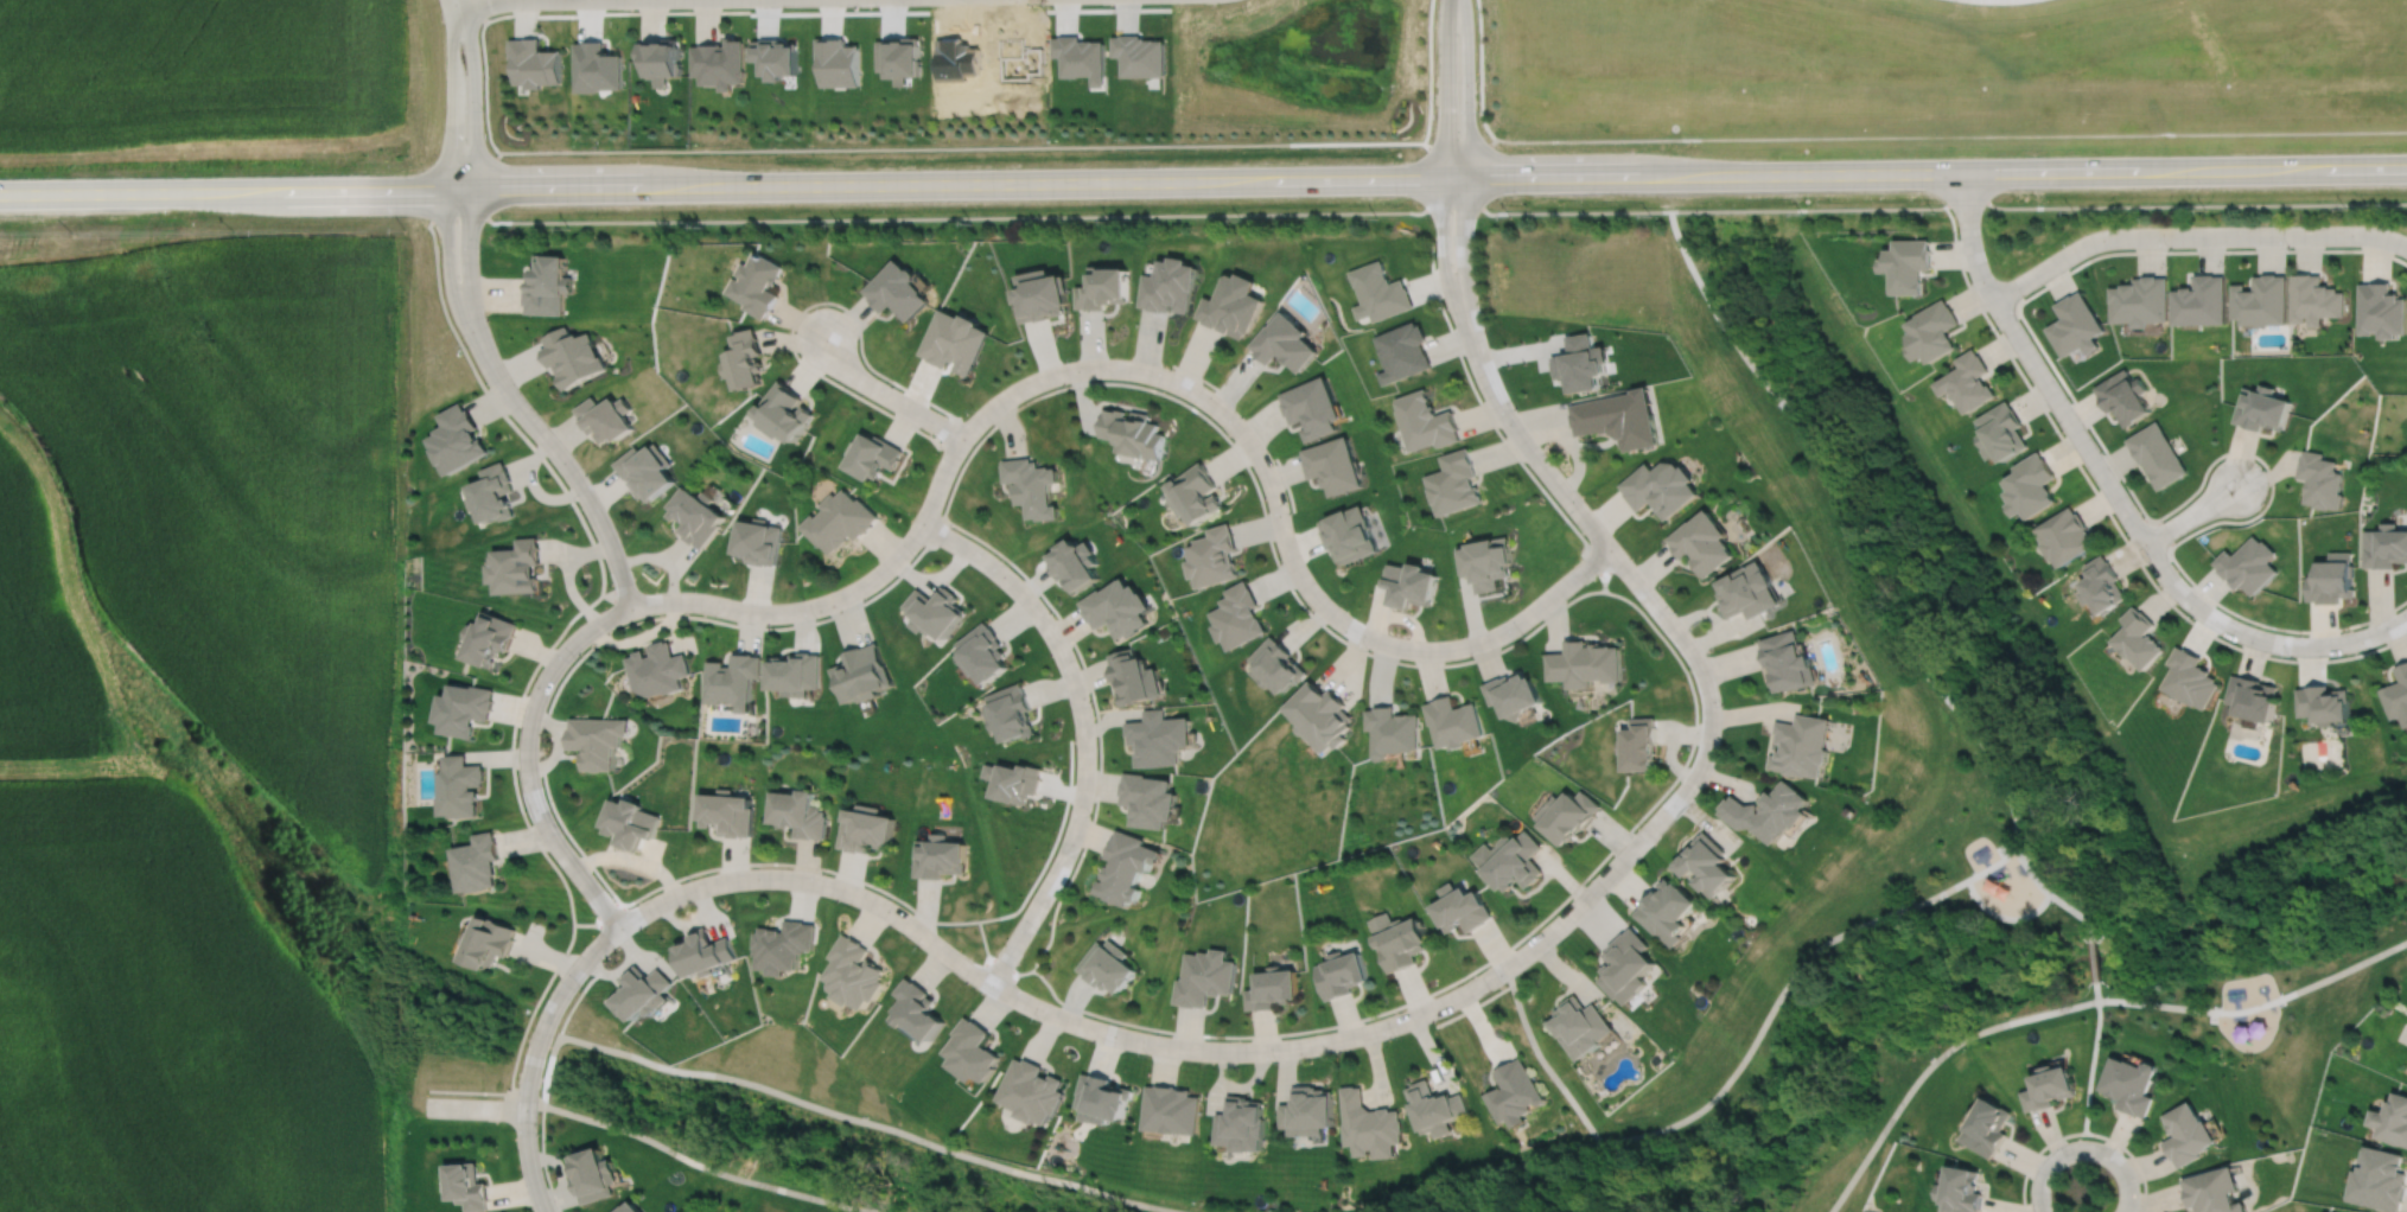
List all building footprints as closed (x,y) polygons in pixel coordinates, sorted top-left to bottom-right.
[(1113,36),(1113,56),(1122,56),(1122,76),(1167,75),(1166,39),(1157,39),(1147,39),(1147,37),(1141,37),(1141,34),(1121,34),(1121,36),(1113,36)] [(1052,37),(1052,57),(1061,57),(1061,77),(1080,77),(1080,75),(1093,75),(1093,87),(1104,87),(1104,40),(1080,42),(1080,36),(1061,36),(1061,37),(1052,37)] [(510,38),(510,58),(515,58),(515,83),(527,83),(527,88),(541,88),(541,83),(562,83),(562,50),(542,50),(542,51),(540,51),(540,37),(526,37),(526,38),(510,38)] [(692,45),(693,76),(700,75),(700,84),(720,84),(720,90),(733,90),(732,82),(746,82),(746,76),(747,76),(747,69),(746,69),(746,39),(738,39),(738,37),(727,37),(727,45),(722,45),(722,43),(701,43),(701,45),(692,45)] [(638,42),(638,62),(649,62),(649,77),(656,77),(656,87),(668,87),(668,75),(682,75),(682,44),(681,44),(681,38),(664,38),(664,40),(649,40),(649,42),(638,42)] [(817,38),(817,59),(821,59),(821,85),(860,85),(859,45),(847,45),(847,47),(845,47),(845,38),(817,38)] [(879,42),(879,69),(889,69),(889,76),(897,76),(897,74),(921,74),(921,60),(918,60),(918,39),(904,39),(904,40),(889,40),(889,42),(879,42)] [(574,43),(574,91),(599,91),(598,89),(622,89),(620,53),(612,55),(612,52),(604,52),(603,40),(584,40),(584,43),(574,43)] [(754,43),(754,58),(764,58),(764,72),(771,72),(771,78),(782,78),(782,72),(797,72),(797,44),(779,45),(779,40),(763,40),(763,43),(754,43)] [(1879,260),(1879,273),(1891,273),(1891,295),(1923,295),(1923,280),(1922,280),(1922,269),(1931,269),(1931,249),(1929,249),(1929,240),(1893,241),(1893,250),(1885,250),(1885,260),(1879,260)] [(757,251),(749,266),(743,262),(737,274),(741,278),(740,280),(734,278),(726,293),(746,304),(744,308),(764,319),(769,311),(770,312),(779,295),(769,289),(772,283),(775,285),(785,267),(757,251)] [(536,255),(535,276),(529,276),(529,286),(527,285),(527,305),(528,305),(528,314),(566,315),(566,292),(573,293),(574,276),(567,276),(568,256),(553,256),(553,255),(536,255)] [(1146,274),(1140,306),(1148,308),(1148,310),(1161,312),(1161,311),(1171,312),(1172,304),(1177,305),(1176,311),(1189,313),(1193,291),(1196,292),(1201,267),(1190,264),(1190,260),(1173,257),(1172,262),(1161,260),(1159,273),(1157,272),(1157,276),(1146,274)] [(896,260),(864,291),(870,298),(868,299),(881,313),(891,305),(906,321),(928,301),(921,294),(922,293),(912,282),(915,280),(915,275),(910,270),(905,270),(896,260)] [(1349,272),(1355,287),(1356,287),(1362,304),(1354,307),(1358,320),(1371,315),(1374,323),(1416,307),(1409,288),(1407,288),(1405,280),(1392,283),(1390,279),(1388,280),(1386,273),(1388,273),(1383,260),(1349,272)] [(1077,287),(1077,308),(1087,308),(1087,311),(1107,311),(1107,305),(1117,305),(1117,302),(1131,302),(1131,299),(1132,299),(1131,270),(1116,270),(1116,267),(1093,267),(1093,287),(1077,287)] [(1017,276),(1020,291),(1015,291),(1021,324),(1037,320),(1038,321),(1051,319),(1051,317),(1056,315),(1056,317),(1068,314),(1066,306),(1071,306),(1069,293),(1070,293),(1066,276),(1052,279),(1050,269),(1017,276)] [(1204,296),(1196,317),(1203,321),(1203,323),(1215,328),(1216,327),(1243,339),(1246,333),(1249,334),(1265,300),(1252,294),(1256,282),(1238,273),(1236,278),(1229,275),(1224,276),(1214,300),(1204,296)] [(2233,285),(2234,319),(2242,319),(2242,326),(2288,325),(2287,276),(2278,276),(2278,274),(2265,275),(2265,276),(2255,276),(2255,292),(2246,292),(2246,285),(2233,285)] [(2293,274),(2294,324),(2309,324),(2309,318),(2312,318),(2312,327),(2325,326),(2324,318),(2348,317),(2346,292),(2339,292),(2339,288),(2331,288),(2331,287),(2323,287),(2323,275),(2313,275),(2313,274),(2293,274)] [(2172,291),(2173,325),(2225,325),(2225,276),(2215,276),(2215,275),(2195,275),(2196,291),(2193,291),(2193,288),(2183,288),(2183,291),(2172,291)] [(2110,288),(2110,324),(2132,323),(2132,328),(2147,328),(2147,323),(2167,321),(2166,278),(2157,278),(2157,276),(2144,276),(2144,278),(2133,279),(2134,285),(2121,285),(2122,287),(2110,288)] [(2362,336),(2376,336),(2376,332),(2382,332),(2382,340),(2399,340),(2399,334),(2406,334),(2406,299),(2401,299),(2401,294),(2393,294),(2392,282),(2373,282),(2373,285),(2361,285),(2362,336)] [(2071,295),(2055,306),(2063,319),(2058,323),(2048,330),(2065,358),(2083,347),(2088,355),(2100,346),(2094,338),(2106,331),(2081,292),(2072,296),(2071,295)] [(1905,325),(1911,334),(1906,337),(1911,345),(1906,349),(1915,362),(1924,357),(1928,365),(1956,349),(1953,342),(1953,340),(1948,332),(1961,324),(1950,307),(1949,308),(1944,299),(1916,315),(1917,318),(1905,325)] [(940,310),(918,355),(928,358),(926,361),(944,369),(949,361),(956,364),(954,370),(968,377),(989,333),(976,327),(979,323),(963,315),(961,319),(940,310)] [(1284,312),(1269,327),(1267,325),(1249,346),(1255,351),(1254,352),(1268,365),(1278,353),(1282,357),(1281,359),(1290,366),(1290,365),(1300,374),(1320,352),(1305,339),(1308,334),(1284,312)] [(1375,338),(1388,371),(1378,375),(1383,387),(1414,375),(1414,376),(1434,368),(1429,355),(1427,355),(1424,344),(1429,342),(1424,325),(1419,327),(1416,321),(1375,338)] [(542,338),(547,346),(540,350),(549,368),(553,366),(559,376),(556,377),(563,391),(606,369),(588,333),(579,338),(577,334),(572,338),(566,326),(542,338)] [(753,328),(731,336),(736,349),(726,352),(727,357),(724,358),(725,363),(722,363),(727,379),(733,377),(738,393),(763,384),(759,374),(766,371),(763,362),(758,364),(756,357),(763,355),(757,337),(756,337),(753,328)] [(1568,337),(1572,356),(1567,356),(1567,355),(1554,357),(1554,362),(1553,362),(1555,375),(1556,375),(1558,379),(1566,378),(1567,387),(1571,385),(1573,395),(1602,390),(1600,377),(1607,376),(1606,365),(1610,364),(1606,347),(1596,349),(1593,333),(1568,337)] [(1935,385),(1943,398),(1951,393),(1967,416),(1975,410),(1976,412),(1989,403),(1988,402),(1998,396),(1991,385),(1988,387),(1983,379),(1981,381),(1980,378),(1991,372),(1981,356),(1980,356),(1975,349),(1957,361),(1962,368),(1935,385)] [(2094,388),(2099,396),(2099,397),(2108,414),(2114,410),(2126,429),(2151,413),(2140,395),(2147,390),(2139,377),(2133,381),(2125,369),(2094,388)] [(1281,395),(1285,404),(1284,404),(1288,416),(1290,416),(1293,425),(1306,420),(1310,429),(1304,432),(1308,444),(1341,430),(1337,423),(1343,421),(1326,377),(1281,395)] [(782,381),(763,406),(764,407),(757,416),(763,421),(759,426),(779,440),(783,436),(796,446),(817,416),(814,414),(815,413),(805,406),(801,414),(796,412),(804,400),(791,389),(791,388),(782,381)] [(2244,388),(2233,423),(2261,432),(2262,426),(2282,432),(2284,428),(2285,428),(2292,403),(2273,397),(2275,389),(2260,384),(2258,391),(2244,388)] [(1571,407),(1573,415),(1572,415),(1574,428),(1575,428),(1577,436),(1602,432),(1602,434),(1611,433),(1611,434),(1622,441),(1623,448),(1625,448),(1626,453),(1661,446),(1649,388),(1634,391),(1634,395),(1571,407)] [(1395,400),(1400,410),(1396,412),(1411,453),(1438,444),(1440,448),(1462,441),(1458,430),(1459,430),(1453,412),(1439,416),(1435,407),(1431,408),(1428,401),(1431,401),(1426,389),(1395,400)] [(574,409),(579,417),(578,419),(590,435),(597,430),(600,435),(598,436),(605,446),(613,440),(616,444),(635,430),(624,415),(631,410),(623,397),(615,403),(612,400),(599,408),(591,397),(574,409)] [(1976,421),(1983,432),(1983,433),(1985,434),(1978,438),(1986,451),(1983,452),(1991,463),(1999,457),(2004,466),(2023,454),(2023,453),(2031,448),(2019,429),(2025,426),(2014,409),(2013,409),(2008,401),(1976,421)] [(463,403),(440,416),(446,427),(437,433),(439,435),(429,441),(450,478),(492,454),(484,439),(482,441),(478,433),(476,433),(476,432),(482,429),(471,410),(467,412),(463,403)] [(1106,409),(1100,436),(1120,441),(1119,444),(1117,444),(1116,453),(1150,459),(1163,461),(1167,435),(1160,434),(1161,425),(1151,423),(1153,415),(1135,412),(1133,417),(1126,416),(1127,412),(1115,409),(1115,412),(1106,409)] [(2125,441),(2140,465),(2142,463),(2153,479),(2152,480),(2158,492),(2188,473),(2156,421),(2125,441)] [(866,434),(847,470),(872,483),(874,478),(879,480),(884,472),(883,471),(885,466),(896,471),(902,460),(900,459),(904,452),(878,436),(875,440),(866,434)] [(1304,452),(1306,461),(1305,461),(1311,480),(1325,476),(1326,478),(1324,479),(1326,489),(1329,489),(1332,498),(1364,487),(1349,438),(1304,452)] [(635,447),(613,465),(625,480),(626,479),(635,490),(633,491),(639,499),(642,497),(648,504),(650,502),(651,503),(675,484),(664,472),(668,468),(671,465),(654,444),(641,455),(635,447)] [(1441,458),(1445,471),(1426,478),(1439,518),(1484,503),(1479,487),(1476,489),(1472,479),(1477,478),(1475,467),(1476,467),(1470,448),(1441,458)] [(2304,451),(2301,459),(2300,459),(2297,478),(2309,480),(2307,481),(2305,495),(2306,495),(2304,504),(2314,505),(2314,509),(2330,511),(2331,509),(2342,511),(2344,496),(2341,495),(2344,474),(2339,473),(2336,470),(2337,463),(2323,460),(2324,454),(2304,451)] [(2039,452),(2014,468),(2018,474),(2004,484),(2010,492),(2005,496),(2011,505),(2007,508),(2014,519),(2023,513),(2029,522),(2058,503),(2046,485),(2058,478),(2046,459),(2045,460),(2039,452)] [(1002,461),(1004,466),(1002,466),(1004,484),(1018,483),(1018,485),(1014,485),(1015,498),(1017,498),(1017,506),(1026,505),(1027,521),(1038,519),(1038,522),(1061,521),(1059,508),(1052,508),(1050,485),(1058,485),(1057,470),(1050,471),(1050,468),(1039,470),(1038,463),(1032,463),(1031,459),(1002,461)] [(484,471),(489,483),(475,489),(478,498),(471,500),(477,513),(483,511),(490,528),(499,523),(501,524),(505,522),(507,523),(518,517),(516,510),(517,509),(514,502),(510,503),(508,496),(517,492),(514,484),(515,483),(510,471),(509,472),(505,463),(484,471)] [(1202,463),(1167,486),(1173,495),(1167,498),(1182,518),(1186,515),(1197,530),(1218,515),(1217,513),(1225,509),(1221,502),(1222,500),(1218,496),(1210,500),(1208,496),(1218,489),(1209,474),(1210,474),(1202,463)] [(1648,464),(1620,486),(1626,493),(1625,495),(1639,512),(1653,502),(1660,510),(1658,511),(1668,522),(1701,496),(1693,485),(1696,481),(1686,468),(1682,471),(1677,465),(1666,464),(1655,472),(1648,464)] [(684,489),(669,510),(674,512),(669,518),(676,523),(679,521),(683,523),(677,531),(684,537),(683,538),(694,547),(695,544),(702,550),(725,519),(684,489)] [(801,529),(821,548),(822,547),(832,556),(839,549),(840,550),(848,541),(847,540),(851,536),(857,542),(864,535),(865,536),(873,527),(872,525),(879,518),(859,499),(857,502),(843,490),(836,497),(833,493),(821,506),(823,510),(816,518),(813,516),(801,529)] [(1322,523),(1324,531),(1323,532),(1327,543),(1329,542),(1332,551),(1336,550),(1336,551),(1335,551),(1339,563),(1344,562),(1345,567),(1381,553),(1371,530),(1373,530),(1363,506),(1322,523)] [(2036,531),(2045,546),(2042,548),(2051,563),(2055,561),(2061,570),(2100,546),(2093,535),(2091,536),(2088,530),(2089,529),(2080,513),(2077,515),(2072,508),(2036,531)] [(1669,540),(1674,547),(1673,548),(1685,562),(1693,555),(1696,560),(1694,562),(1707,580),(1736,557),(1731,551),(1732,550),(1725,541),(1730,537),(1708,511),(1693,524),(1690,522),(1669,540)] [(740,523),(734,557),(749,560),(747,563),(766,567),(766,566),(776,567),(783,529),(771,527),(771,528),(765,527),(766,521),(754,518),(753,525),(740,523)] [(1184,563),(1189,580),(1193,579),(1197,591),(1241,579),(1237,563),(1234,564),(1231,553),(1237,551),(1233,532),(1231,532),(1229,524),(1208,530),(1209,537),(1193,541),(1195,547),(1185,549),(1189,562),(1184,563)] [(2364,569),(2395,569),(2395,563),(2406,563),(2406,534),(2396,534),(2396,524),(2381,524),(2381,532),(2364,532),(2364,569)] [(2227,550),(2214,564),(2220,570),(2218,572),(2228,581),(2229,580),(2234,583),(2233,585),(2240,593),(2244,588),(2254,598),(2279,573),(2269,563),(2278,556),(2265,542),(2262,544),(2254,537),(2234,557),(2227,550)] [(520,540),(520,550),(496,553),(496,559),(495,559),(495,567),(491,567),(492,587),(498,586),(499,598),(542,594),(541,579),(537,579),(537,567),(543,566),(542,547),(540,547),(540,538),(520,540)] [(1458,548),(1464,579),(1475,576),(1478,595),(1499,592),(1497,574),(1498,573),(1499,581),(1513,579),(1513,575),(1514,575),(1513,568),(1516,567),(1514,549),(1511,549),(1510,538),(1496,541),(1496,543),(1471,547),(1471,546),(1458,548)] [(1046,556),(1051,564),(1050,564),(1061,581),(1065,579),(1076,597),(1077,595),(1078,597),(1101,582),(1093,569),(1099,566),(1094,557),(1096,555),(1089,543),(1080,549),(1076,548),(1072,542),(1061,549),(1059,548),(1046,556)] [(2084,563),(2090,572),(2080,579),(2082,581),(2078,582),(2081,587),(2078,589),(2086,601),(2090,599),(2099,612),(2103,608),(2106,612),(2110,608),(2108,606),(2127,594),(2116,578),(2120,575),(2109,559),(2108,560),(2103,551),(2084,563)] [(1730,578),(1731,581),(1721,586),(1725,594),(1721,597),(1724,600),(1721,601),(1725,607),(1724,607),(1730,620),(1747,611),(1752,621),(1783,606),(1775,589),(1776,588),(1769,573),(1768,574),(1762,563),(1750,569),(1749,568),(1730,578)] [(1389,564),(1384,589),(1395,592),(1392,607),(1412,612),(1414,604),(1434,608),(1441,578),(1427,574),(1428,569),(1413,566),(1412,570),(1389,564)] [(2307,578),(2307,602),(2317,602),(2317,605),(2339,605),(2339,600),(2344,600),(2344,598),(2354,599),(2354,588),(2352,588),(2354,574),(2352,574),(2352,564),(2317,564),(2317,578),(2307,578)] [(1100,592),(1080,604),(1085,612),(1083,613),(1090,624),(1091,623),(1097,631),(1113,620),(1115,623),(1113,625),(1115,629),(1113,631),(1120,642),(1128,637),(1129,639),(1140,633),(1139,632),(1150,625),(1144,615),(1152,611),(1142,595),(1140,597),(1134,587),(1129,591),(1122,580),(1101,594),(1100,592)] [(1210,614),(1215,626),(1211,629),(1220,644),(1223,643),(1229,653),(1268,633),(1261,619),(1259,620),(1257,617),(1259,617),(1255,610),(1260,607),(1252,589),(1250,591),(1247,582),(1225,592),(1229,598),(1221,602),(1223,608),(1210,614)] [(903,605),(912,612),(913,612),(916,613),(910,621),(921,630),(923,626),(930,632),(934,627),(944,636),(964,610),(959,605),(960,604),(956,600),(959,597),(956,593),(956,592),(948,585),(947,586),(943,583),(932,597),(918,586),(903,605)] [(2134,604),(2121,615),(2127,621),(2110,638),(2128,656),(2129,655),(2144,669),(2164,648),(2163,646),(2164,645),(2158,639),(2157,640),(2156,639),(2157,638),(2152,632),(2151,633),(2148,632),(2147,634),(2145,632),(2156,621),(2142,608),(2141,611),(2134,604)] [(485,613),(479,629),(473,626),(469,642),(476,645),(470,663),(494,671),(495,670),(497,670),(503,651),(510,653),(521,626),(485,613)] [(957,642),(962,648),(961,648),(961,649),(956,652),(973,674),(978,669),(986,681),(993,675),(994,676),(1002,670),(1001,669),(1010,663),(1004,656),(1008,653),(1002,646),(999,649),(998,648),(1004,643),(998,636),(999,634),(992,625),(991,626),(986,619),(957,642)] [(1762,642),(1764,650),(1763,650),(1768,670),(1776,668),(1778,676),(1775,676),(1778,687),(1779,687),(1782,697),(1816,688),(1822,687),(1817,672),(1819,672),(1815,659),(1808,662),(1804,648),(1803,649),(1800,632),(1762,642)] [(1269,633),(1247,657),(1253,663),(1252,664),(1253,665),(1248,670),(1266,687),(1269,682),(1279,690),(1286,684),(1287,685),(1295,676),(1298,678),(1306,671),(1288,655),(1291,651),(1276,639),(1275,639),(1269,633)] [(1547,651),(1548,678),(1568,678),(1568,687),(1593,685),(1592,677),(1606,676),(1606,680),(1623,678),(1622,644),(1612,645),(1612,643),(1603,643),(1603,640),(1592,640),(1592,644),(1587,644),(1587,637),(1566,638),(1567,651),(1547,651)] [(628,656),(636,685),(641,689),(641,690),(645,693),(647,691),(650,694),(666,689),(666,691),(683,687),(681,675),(692,672),(686,651),(674,655),(669,639),(666,640),(664,639),(652,643),(654,644),(649,645),(651,653),(645,655),(644,648),(635,650),(636,653),(628,656)] [(830,666),(845,702),(859,696),(861,700),(879,693),(878,689),(893,683),(877,640),(861,646),(860,645),(843,652),(846,661),(830,666)] [(2177,644),(2167,661),(2173,664),(2161,685),(2196,704),(2197,702),(2207,708),(2221,682),(2217,680),(2218,677),(2210,672),(2211,670),(2198,663),(2202,656),(2185,646),(2184,648),(2177,644)] [(1107,653),(1109,662),(1108,662),(1114,681),(1116,681),(1119,687),(1117,687),(1122,703),(1125,702),(1126,704),(1161,694),(1153,664),(1146,666),(1144,659),(1141,661),(1139,653),(1134,655),(1132,645),(1107,653)] [(769,658),(768,685),(783,685),(783,694),(808,695),(808,685),(820,687),(820,652),(811,652),(811,650),(798,650),(798,652),(790,652),(790,656),(783,655),(775,655),(775,656),(770,655),(770,658),(769,658)] [(707,659),(705,701),(721,701),(721,697),(731,699),(731,700),(738,700),(737,709),(749,710),(751,675),(759,676),(760,655),(752,653),(752,652),(732,651),(731,664),(722,664),(722,659),(707,659)] [(2392,717),(2401,714),(2406,726),(2406,725),(2406,660),(2394,665),(2400,680),(2392,683),(2390,682),(2379,688),(2392,717)] [(1483,683),(1492,703),(1498,701),(1504,716),(1508,715),(1520,719),(1526,707),(1543,699),(1533,674),(1528,676),(1526,670),(1516,675),(1517,676),(1511,678),(1509,674),(1502,677),(1502,676),(1483,683)] [(2234,672),(2227,700),(2237,702),(2236,710),(2272,720),(2278,697),(2275,696),(2279,684),(2268,682),(2267,685),(2260,684),(2261,678),(2243,674),(2243,675),(2234,672)] [(1308,678),(1281,706),(1298,721),(1295,723),(1295,728),(1299,732),(1305,732),(1314,742),(1314,745),(1319,748),(1322,748),(1324,751),(1331,742),(1336,746),(1345,736),(1342,732),(1349,723),(1346,721),(1351,716),(1342,706),(1344,702),(1329,687),(1323,693),(1308,678)] [(447,681),(446,693),(438,691),(433,719),(440,720),(438,729),(471,736),(473,723),(472,723),(473,716),(488,719),(490,709),(491,709),(494,697),(491,696),(494,688),(472,683),(471,685),(447,681)] [(987,694),(992,704),(985,707),(993,729),(1000,727),(1005,740),(1025,732),(1026,736),(1037,733),(1029,708),(1032,707),(1026,690),(1025,690),(1020,681),(987,694)] [(2297,687),(2299,714),(2313,714),(2314,719),(2349,716),(2346,700),(2349,700),(2348,687),(2329,689),(2328,683),(2307,684),(2307,687),(2297,687)] [(1425,703),(1429,723),(1433,722),(1440,746),(1451,744),(1451,747),(1465,744),(1464,739),(1485,733),(1476,700),(1464,703),(1464,704),(1456,707),(1452,693),(1433,699),(1433,700),(1425,703)] [(1365,708),(1365,728),(1373,728),(1373,754),(1377,758),(1384,758),(1388,754),(1388,751),(1414,749),(1416,747),(1420,746),(1419,712),(1411,713),(1411,712),(1396,713),(1396,714),(1394,714),(1394,704),(1374,704),(1374,708),(1365,708)] [(1144,708),(1145,719),(1125,720),(1126,734),(1128,734),(1128,742),(1136,742),(1138,751),(1135,751),(1135,765),(1146,764),(1146,765),(1166,764),(1166,763),(1178,761),(1177,748),(1182,747),(1182,744),(1190,744),(1187,715),(1164,716),(1164,707),(1144,708)] [(1777,720),(1775,732),(1778,732),(1777,741),(1783,742),(1783,749),(1778,748),(1778,753),(1771,753),(1769,767),(1784,770),(1784,771),(1808,774),(1808,773),(1822,776),(1825,763),(1827,760),(1828,748),(1827,746),(1830,716),(1797,712),(1796,722),(1777,720)] [(569,716),(569,726),(568,726),(568,747),(586,747),(586,751),(581,751),(581,758),(584,758),(582,768),(593,768),(593,770),(603,770),(603,768),(613,768),(613,745),(620,745),(622,733),(628,734),(628,717),(569,716)] [(1631,716),(1631,727),(1624,727),(1624,739),(1618,739),(1619,752),(1625,752),(1625,768),(1657,767),(1657,758),(1658,758),(1657,749),(1656,749),(1656,742),(1658,742),(1657,723),(1656,723),(1656,716),(1631,716)] [(442,753),(442,770),(438,771),(439,796),(438,796),(438,814),(448,814),(448,816),(478,815),(478,802),(476,802),(476,799),(478,799),(478,789),(471,789),(471,785),(483,785),(483,780),(484,780),(484,767),(482,767),(482,763),(465,764),(465,753),(442,753)] [(986,761),(982,776),(995,779),(992,795),(1025,803),(1026,798),(1027,798),(1029,791),(1036,793),(1040,776),(1039,776),(1042,767),(1021,761),(1020,766),(1000,761),(999,766),(986,761)] [(1123,771),(1122,780),(1121,780),(1119,793),(1121,793),(1120,803),(1132,804),(1129,823),(1163,828),(1164,818),(1171,818),(1174,791),(1167,790),(1169,778),(1144,776),(1145,773),(1123,771)] [(1727,796),(1720,806),(1723,808),(1719,811),(1740,828),(1751,827),(1774,843),(1777,837),(1778,838),(1783,831),(1782,831),(1783,830),(1787,833),(1792,823),(1796,825),(1808,811),(1802,806),(1810,797),(1801,790),(1785,778),(1783,780),(1783,779),(1777,787),(1775,792),(1770,789),(1762,799),(1766,803),(1762,809),(1763,809),(1760,811),(1758,810),(1758,802),(1746,804),(1733,793),(1730,797),(1727,796)] [(771,790),(769,821),(778,822),(777,827),(788,827),(788,823),(795,823),(794,836),(811,837),(811,836),(823,837),(826,815),(823,815),(824,809),(819,809),(819,805),(810,804),(813,789),(797,787),(797,792),(771,790)] [(1554,793),(1535,816),(1542,822),(1540,823),(1565,844),(1571,838),(1572,840),(1579,833),(1577,831),(1580,827),(1584,829),(1597,814),(1596,812),(1602,805),(1583,789),(1577,796),(1568,789),(1561,799),(1554,793)] [(700,791),(698,817),(703,817),(702,824),(712,825),(712,821),(719,822),(718,833),(727,834),(727,835),(739,836),(739,835),(749,835),(751,806),(749,805),(750,795),(700,791)] [(609,797),(599,824),(605,825),(604,830),(613,834),(615,829),(618,830),(615,842),(637,850),(642,835),(650,838),(658,815),(637,808),(638,802),(623,797),(622,802),(609,797)] [(846,806),(843,816),(842,816),(838,846),(846,848),(846,849),(859,851),(859,849),(868,851),(871,840),(875,841),(875,846),(884,847),(885,840),(890,841),(894,816),(879,812),(880,806),(857,803),(855,809),(846,806)] [(1116,828),(1113,837),(1110,836),(1103,856),(1110,859),(1108,866),(1106,865),(1101,876),(1103,878),(1102,880),(1099,879),(1094,892),(1104,895),(1103,898),(1126,906),(1128,899),(1133,900),(1139,887),(1133,885),(1139,868),(1145,870),(1148,860),(1154,862),(1159,849),(1141,843),(1144,838),(1116,828)] [(1489,853),(1494,857),(1482,869),(1501,888),(1504,885),(1509,891),(1516,884),(1514,881),(1517,878),(1526,887),(1530,882),(1532,884),(1540,875),(1539,875),(1543,870),(1529,857),(1541,846),(1526,828),(1513,840),(1507,833),(1503,836),(1503,835),(1498,840),(1496,843),(1497,844),(1489,853)] [(472,833),(475,842),(450,847),(458,892),(467,889),(469,891),(485,888),(485,887),(496,885),(495,874),(496,874),(494,859),(499,859),(496,838),(494,838),(492,829),(472,833)] [(1687,853),(1685,855),(1685,854),(1677,862),(1676,865),(1688,875),(1696,866),(1704,873),(1698,881),(1714,898),(1737,874),(1724,861),(1727,856),(1725,854),(1727,850),(1706,830),(1702,834),(1701,833),(1694,841),(1695,841),(1692,846),(1693,847),(1689,849),(1688,848),(1685,851),(1687,853)] [(916,838),(913,875),(923,876),(942,878),(943,872),(964,873),(966,862),(964,862),(966,841),(945,840),(945,833),(930,831),(930,838),(926,838),(926,840),(916,838)] [(1655,889),(1641,905),(1642,906),(1636,913),(1658,934),(1658,933),(1674,948),(1683,937),(1680,933),(1688,924),(1682,919),(1699,901),(1677,881),(1676,884),(1669,876),(1661,885),(1664,888),(1660,894),(1655,889)] [(1438,888),(1443,898),(1431,905),(1446,932),(1457,926),(1456,924),(1460,920),(1467,931),(1484,921),(1484,920),(1492,916),(1477,889),(1469,894),(1464,886),(1456,891),(1451,880),(1438,888)] [(477,913),(470,932),(465,931),(460,943),(465,945),(459,959),(484,969),(486,963),(495,967),(499,953),(507,956),(514,938),(512,937),(516,929),(477,913)] [(1371,936),(1388,972),(1397,969),(1397,970),(1415,962),(1412,953),(1425,948),(1422,942),(1427,939),(1416,916),(1402,923),(1400,917),(1388,923),(1390,927),(1371,936)] [(754,931),(753,948),(754,948),(753,955),(756,955),(756,968),(768,969),(766,974),(783,975),(783,969),(795,970),(796,959),(798,959),(798,952),(804,952),(804,949),(813,949),(815,924),(804,923),(804,920),(785,919),(784,931),(781,931),(781,930),(772,929),(772,927),(759,926),(758,932),(754,931)] [(674,946),(686,977),(700,971),(701,977),(713,972),(711,968),(737,957),(728,936),(711,943),(705,926),(693,931),(693,932),(687,934),(688,938),(675,943),(676,945),(674,946)] [(1624,932),(1609,946),(1610,948),(1604,953),(1615,965),(1612,967),(1609,963),(1603,970),(1606,974),(1599,980),(1618,999),(1619,997),(1626,1004),(1639,993),(1638,991),(1647,982),(1641,976),(1655,962),(1644,951),(1650,945),(1632,926),(1625,933),(1624,932)] [(843,932),(828,956),(834,959),(822,977),(829,982),(828,984),(826,987),(829,989),(834,993),(832,996),(848,1006),(851,1002),(862,1009),(868,999),(873,1002),(886,982),(881,980),(885,975),(883,974),(886,969),(878,964),(879,963),(870,957),(865,964),(861,962),(870,949),(862,944),(864,943),(852,936),(851,937),(843,932)] [(1097,939),(1076,968),(1084,974),(1083,976),(1099,987),(1103,980),(1104,980),(1102,984),(1109,989),(1110,987),(1119,993),(1123,985),(1126,987),(1132,977),(1131,977),(1136,969),(1123,959),(1128,953),(1108,938),(1103,944),(1097,939)] [(1183,952),(1179,980),(1174,978),(1172,1002),(1180,1003),(1180,1006),(1195,1007),(1195,1006),(1204,1007),(1206,990),(1209,990),(1209,994),(1221,995),(1221,993),(1230,994),(1235,961),(1224,959),(1225,950),(1209,948),(1209,952),(1197,951),(1196,953),(1183,952)] [(1313,965),(1325,1000),(1351,991),(1350,985),(1368,980),(1358,951),(1313,965)] [(635,964),(632,968),(631,967),(623,975),(624,975),(620,978),(625,984),(607,1001),(615,1009),(616,1007),(617,1007),(616,1008),(623,1016),(624,1015),(630,1021),(639,1012),(641,1013),(642,1012),(647,1016),(666,999),(661,993),(671,982),(657,968),(647,977),(635,964)] [(1244,989),(1246,1009),(1255,1008),(1255,1010),(1275,1008),(1275,1003),(1290,1002),(1288,999),(1297,997),(1294,969),(1280,970),(1279,965),(1267,967),(1267,971),(1254,972),(1255,988),(1244,989)] [(908,977),(896,993),(902,997),(892,1010),(896,1013),(891,1019),(900,1027),(905,1021),(930,1041),(947,1021),(938,1015),(937,1016),(930,1010),(937,1002),(931,996),(926,1001),(924,1000),(930,993),(916,982),(915,983),(908,977)] [(1545,1022),(1552,1031),(1554,1029),(1577,1060),(1586,1053),(1587,1054),(1600,1044),(1599,1041),(1615,1031),(1594,1003),(1587,1008),(1577,994),(1573,997),(1572,996),(1562,1003),(1564,1004),(1560,1007),(1561,1008),(1555,1013),(1556,1014),(1545,1022)] [(967,1016),(954,1033),(956,1034),(944,1052),(951,1058),(947,1065),(970,1083),(975,1076),(986,1083),(996,1067),(994,1066),(1001,1057),(992,1050),(991,1050),(982,1045),(992,1032),(975,1020),(974,1021),(967,1016)] [(2109,1057),(2096,1089),(2104,1092),(2104,1093),(2116,1098),(2118,1097),(2119,1098),(2115,1108),(2135,1116),(2137,1115),(2145,1117),(2153,1097),(2145,1093),(2154,1070),(2152,1065),(2146,1063),(2140,1064),(2140,1066),(2123,1060),(2123,1061),(2109,1057)] [(1017,1058),(998,1099),(1011,1105),(1010,1108),(1019,1111),(1018,1116),(1034,1123),(1036,1121),(1048,1125),(1052,1114),(1057,1115),(1066,1092),(1061,1090),(1065,1080),(1052,1074),(1050,1078),(1044,1076),(1043,1079),(1039,1077),(1044,1066),(1026,1059),(1025,1061),(1017,1058)] [(1522,1058),(1514,1061),(1513,1060),(1495,1071),(1504,1089),(1502,1090),(1501,1086),(1496,1090),(1495,1089),(1484,1095),(1501,1123),(1508,1119),(1514,1129),(1527,1121),(1524,1116),(1534,1110),(1530,1105),(1535,1103),(1536,1104),(1541,1105),(1545,1103),(1546,1099),(1522,1058)] [(2023,1092),(2029,1111),(2037,1109),(2037,1111),(2055,1105),(2053,1099),(2061,1097),(2061,1099),(2077,1095),(2076,1091),(2069,1066),(2056,1070),(2053,1065),(2039,1069),(2040,1074),(2032,1077),(2036,1089),(2023,1092)] [(1084,1073),(1078,1095),(1081,1095),(1077,1106),(1084,1109),(1082,1119),(1095,1123),(1095,1122),(1108,1125),(1109,1118),(1125,1122),(1127,1111),(1128,1112),(1131,1102),(1129,1102),(1129,1099),(1133,1101),(1135,1090),(1122,1086),(1122,1089),(1114,1086),(1114,1085),(1112,1084),(1113,1079),(1094,1074),(1094,1076),(1084,1073)] [(1406,1089),(1412,1104),(1411,1105),(1421,1133),(1421,1131),(1422,1135),(1433,1131),(1435,1138),(1453,1133),(1448,1122),(1459,1118),(1459,1117),(1470,1114),(1463,1093),(1451,1097),(1451,1095),(1441,1098),(1440,1096),(1434,1098),(1427,1079),(1412,1084),(1413,1086),(1406,1089)] [(1147,1085),(1144,1130),(1164,1131),(1164,1133),(1179,1134),(1199,1135),(1203,1097),(1192,1096),(1192,1090),(1177,1089),(1177,1086),(1158,1085),(1158,1086),(1147,1085)] [(1280,1104),(1280,1129),(1288,1129),(1288,1136),(1322,1135),(1322,1128),(1333,1128),(1332,1097),(1333,1097),(1333,1091),(1326,1091),(1326,1090),(1317,1090),(1317,1086),(1313,1086),(1313,1085),(1297,1086),(1297,1087),(1292,1087),(1293,1102),(1293,1104),(1280,1104)] [(1342,1087),(1345,1124),(1344,1124),(1346,1147),(1354,1146),(1356,1157),(1370,1155),(1369,1150),(1375,1150),(1376,1160),(1395,1157),(1394,1143),(1402,1143),(1401,1134),(1403,1133),(1402,1119),(1401,1121),(1400,1110),(1390,1111),(1390,1108),(1380,1109),(1380,1111),(1371,1111),(1364,1105),(1362,1087),(1356,1087),(1356,1086),(1342,1087)] [(2390,1102),(2387,1101),(2383,1112),(2371,1109),(2367,1124),(2377,1128),(2375,1137),(2387,1141),(2387,1142),(2400,1146),(2400,1144),(2406,1146),(2406,1096),(2393,1092),(2390,1102)] [(1228,1095),(1225,1114),(1216,1114),(1214,1144),(1231,1146),(1231,1152),(1248,1153),(1248,1150),(1259,1152),(1260,1138),(1262,1138),(1263,1118),(1261,1117),(1262,1106),(1263,1106),(1263,1102),(1253,1101),(1248,1101),(1248,1097),(1241,1097),(1241,1096),(1228,1095)] [(1986,1097),(1960,1140),(1992,1159),(1997,1152),(1998,1152),(2008,1134),(2002,1131),(2014,1112),(2005,1106),(2004,1108),(1986,1097)] [(2188,1102),(2163,1116),(2166,1123),(2165,1124),(2171,1134),(2172,1134),(2174,1136),(2161,1143),(2171,1161),(2172,1160),(2177,1168),(2199,1156),(2197,1153),(2204,1149),(2204,1148),(2214,1142),(2202,1121),(2199,1122),(2188,1102)] [(2361,1163),(2365,1165),(2365,1168),(2358,1166),(2357,1172),(2352,1170),(2345,1200),(2392,1211),(2397,1211),(2399,1204),(2401,1204),(2406,1184),(2405,1184),(2406,1173),(2400,1172),(2402,1166),(2400,1166),(2403,1155),(2365,1146),(2361,1163)] [(567,1156),(573,1179),(572,1179),(578,1197),(579,1197),(581,1205),(613,1195),(610,1186),(617,1184),(609,1160),(600,1162),(597,1149),(574,1155),(567,1156)] [(444,1166),(446,1201),(454,1200),(456,1204),(464,1204),(464,1211),(486,1211),(485,1184),(477,1184),(476,1162),(465,1163),(465,1165),(444,1166)] [(2184,1189),(2183,1189),(2188,1207),(2193,1206),(2195,1211),(2244,1211),(2241,1203),(2231,1205),(2228,1193),(2236,1191),(2229,1166),(2182,1180),(2184,1189)] [(1946,1186),(1938,1185),(1936,1200),(1943,1201),(1941,1211),(1979,1211),(1980,1211),(1983,1194),(1978,1193),(1979,1186),(1978,1186),(1979,1178),(1980,1178),(1981,1172),(1949,1167),(1946,1186)] [(622,1206),(614,1211),(637,1211),(628,1201),(622,1206)]
